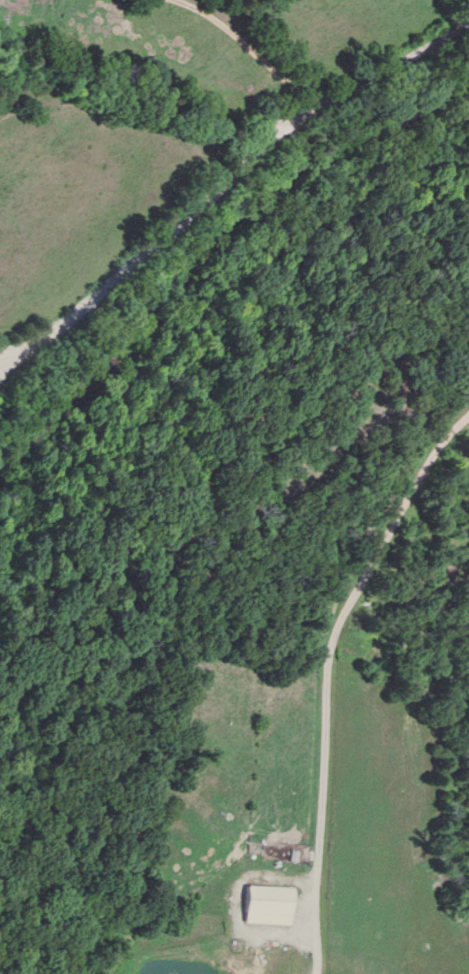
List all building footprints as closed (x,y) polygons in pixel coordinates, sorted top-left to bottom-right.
[(242,884),(286,886),(285,923),(240,921),(242,884)]
